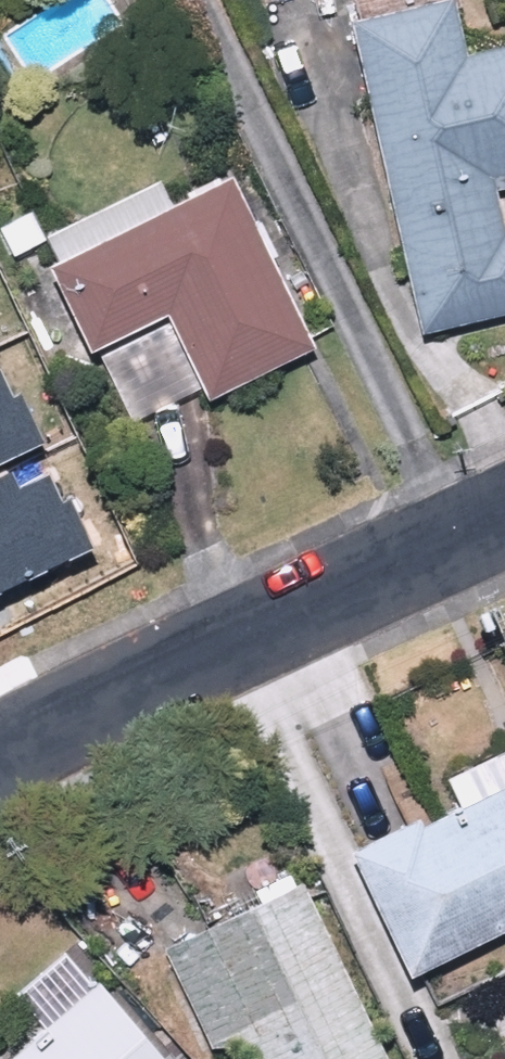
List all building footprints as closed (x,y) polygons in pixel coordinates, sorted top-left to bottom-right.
[(339,41),(401,327),(504,304),(504,235),(498,236),(487,186),(504,182),(504,47),(441,61),(430,10),(336,30),(339,41)] [(171,166),(64,213),(74,237),(48,248),(91,344),(171,309),(210,400),(319,353),(239,173),(185,196),(171,166)] [(45,446),(21,392),(14,396),(1,366),(0,366),(0,467),(45,446)] [(100,550),(75,496),(68,499),(55,470),(22,484),(15,468),(0,474),(0,595),(100,550)] [(393,985),(504,933),(504,782),(336,861),(393,985)] [(157,955),(196,1055),(231,1058),(232,1058),(366,1058),(288,893),(157,955)] [(77,987),(0,1053),(0,1058),(139,1058),(77,987)]
